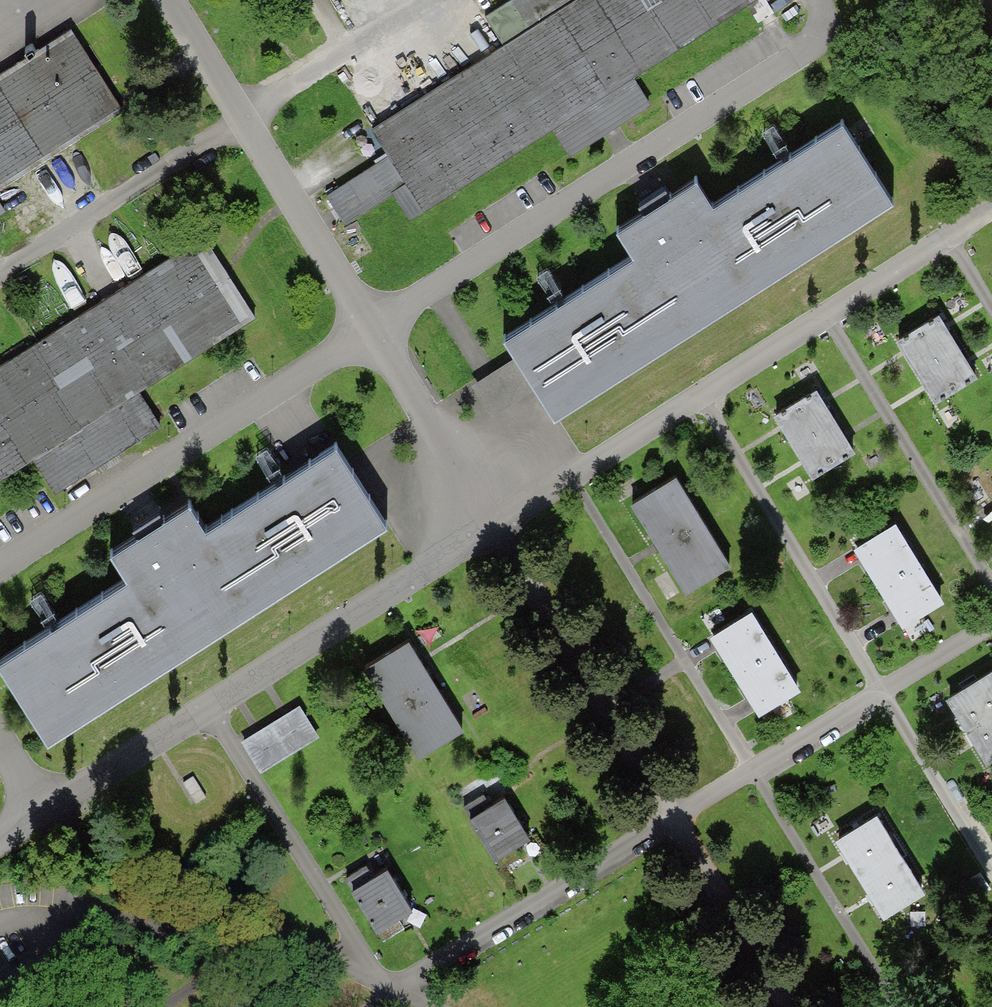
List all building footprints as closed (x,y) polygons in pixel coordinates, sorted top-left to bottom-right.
[(371,130),(388,156),(327,195),(336,210),(345,224),(393,193),(411,220),(554,128),(571,155),(650,105),(633,78),(756,0),(509,0),(484,16),(504,46),(371,130)] [(0,75),(0,189),(126,108),(74,28),(32,55),(0,75)] [(632,256),(502,338),(516,360),(473,387),(492,417),(535,390),(551,416),(891,201),(840,121),(711,202),(697,180),(669,198),(664,190),(656,195),(637,207),(642,215),(617,232),(632,256)] [(0,361),(0,474),(34,452),(57,489),(161,423),(137,387),(257,312),(232,275),(204,233),(0,361)] [(939,316),(896,342),(903,353),(924,388),(935,406),(978,380),(967,361),(946,326),(939,316)] [(817,391),(774,417),(780,428),(802,462),(813,481),(856,455),(844,436),(823,401),(817,391)] [(0,661),(0,671),(46,743),(384,526),(333,447),(203,530),(187,505),(162,521),(156,513),(149,517),(130,529),(136,538),(109,555),(125,581),(0,661)] [(655,544),(685,592),(729,565),(676,477),(631,504),(655,544)] [(896,525),(856,549),(867,568),(870,572),(868,573),(884,600),(886,599),(889,602),(904,628),(944,603),(896,525)] [(752,614),(713,638),(721,652),(725,658),(722,660),(740,689),(742,688),(747,694),(760,716),(800,692),(752,614)] [(407,639),(362,667),(416,756),(462,728),(434,684),(407,639)] [(947,702),(962,726),(972,742),(987,767),(991,764),(991,673),(947,702)] [(320,738),(300,705),(285,715),(257,732),(242,741),(262,773),(320,738)] [(194,778),(185,783),(197,803),(206,797),(194,778)] [(518,853),(514,847),(528,839),(504,799),(490,807),(487,801),(483,796),(464,807),(471,819),(494,858),(501,870),(521,858),(518,853)] [(856,829),(835,842),(844,856),(870,899),(884,920),(905,907),(925,894),(877,816),(856,829)] [(366,867),(345,880),(353,893),(375,929),(383,942),(403,930),(399,923),(395,916),(409,908),(388,872),(374,881),(370,874),(366,867)]
